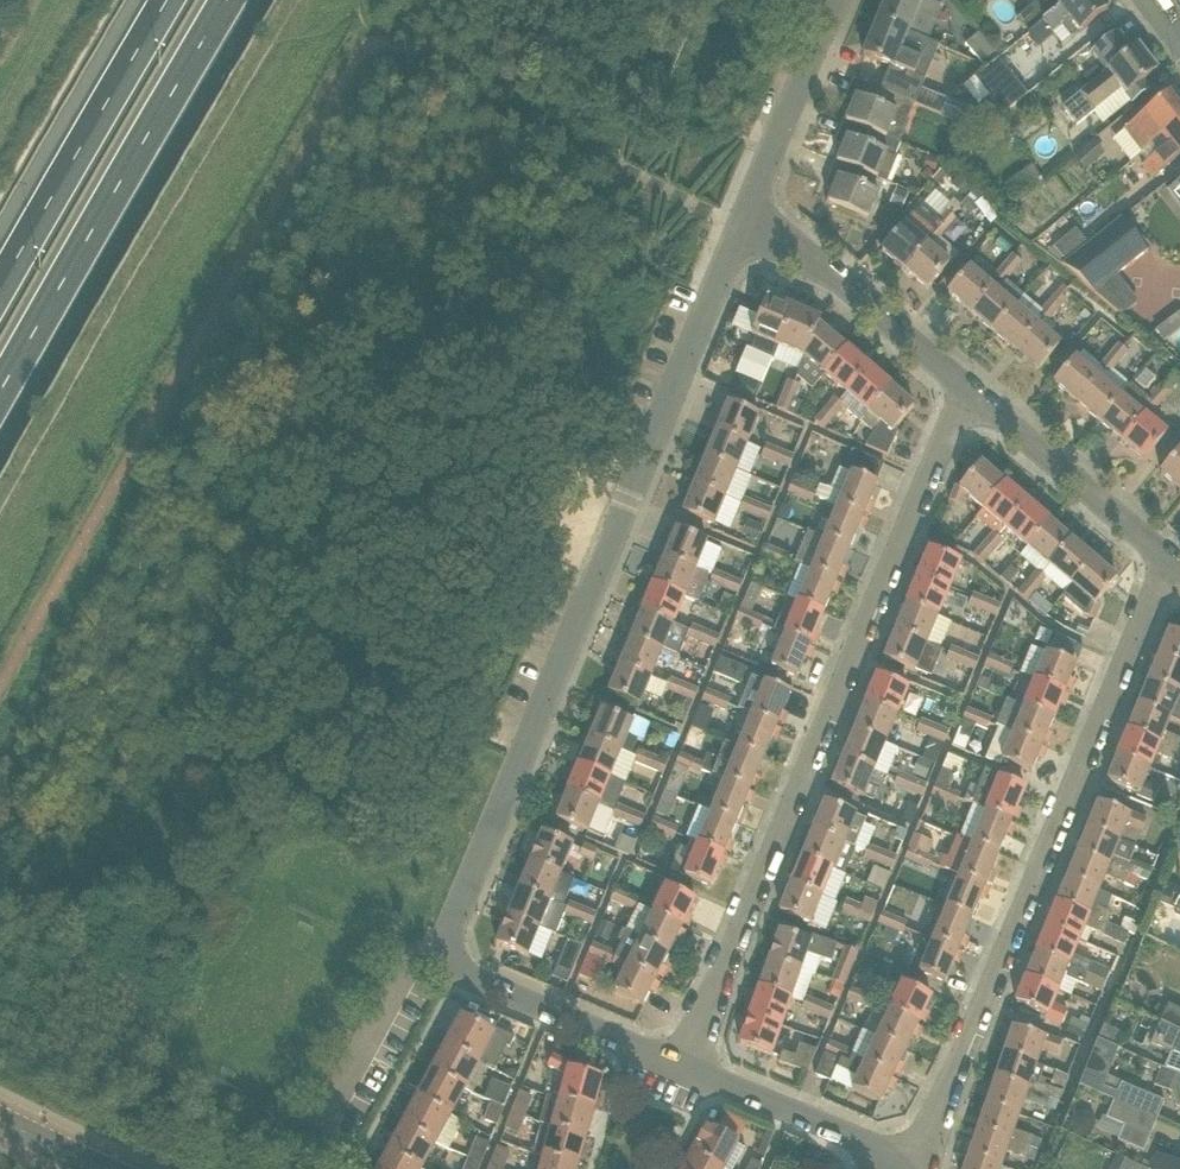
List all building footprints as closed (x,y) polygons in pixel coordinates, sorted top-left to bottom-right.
[(878,20),(910,33),(919,13),(938,21),(944,7),(928,0),(886,0),(878,20)] [(1108,9),(1101,0),(1070,0),(1049,17),(1043,22),(1043,23),(1053,35),(1071,21),(1081,32),(1108,9)] [(1018,17),(1031,32),(1043,23),(1043,22),(1049,17),(1037,2),(1018,17)] [(864,56),(890,66),(880,90),(894,96),(916,104),(922,88),(929,71),(932,64),(922,60),(929,41),(910,33),(878,20),(864,56)] [(987,68),(1001,56),(980,32),(966,44),(987,68)] [(1079,123),(1120,90),(1130,103),(1132,102),(1133,102),(1149,89),(1144,82),(1157,71),(1139,48),(1133,53),(1117,34),(1093,53),(1108,72),(1103,77),(1091,86),(1065,107),(1079,123)] [(1004,114),(1028,94),(999,59),(975,78),(1004,114)] [(1083,76),(1091,86),(1103,77),(1095,67),(1083,76)] [(889,110),(894,96),(880,90),(854,80),(844,104),(851,106),(845,121),(901,144),(911,121),(896,115),(897,113),(889,110)] [(922,88),(916,104),(941,115),(948,99),(922,88)] [(1179,118),(1179,100),(1173,92),(1124,130),(1142,153),(1162,137),(1161,135),(1176,124),(1175,122),(1179,118)] [(948,99),(941,115),(968,126),(975,110),(948,99)] [(1179,156),(1179,118),(1175,122),(1176,124),(1161,135),(1162,137),(1168,145),(1142,165),(1152,177),(1179,156)] [(896,157),(901,144),(845,121),(835,144),(842,147),(836,161),(885,181),(892,184),(902,160),(896,157)] [(962,145),(969,129),(956,124),(949,139),(962,145)] [(1103,154),(1095,143),(1076,159),(1085,169),(1103,154)] [(936,171),(939,160),(927,157),(924,168),(936,171)] [(833,188),(827,202),(868,219),(878,193),(880,193),(885,181),(836,161),(826,184),(833,188)] [(1019,204),(1046,183),(1032,165),(1006,186),(1019,204)] [(976,186),(961,172),(952,183),(967,196),(976,186)] [(1169,191),(1179,205),(1179,183),(1169,191)] [(984,198),(976,186),(967,196),(961,204),(962,205),(961,206),(965,210),(971,215),(984,198)] [(945,209),(947,211),(952,214),(960,205),(961,206),(962,205),(961,204),(954,199),(951,202),(945,209)] [(940,219),(924,205),(916,214),(915,213),(883,251),(905,270),(932,237),(939,242),(941,239),(948,232),(937,223),(940,219)] [(957,219),(952,214),(947,211),(940,219),(937,223),(948,232),(958,220),(957,219)] [(1148,251),(1122,218),(1089,244),(1067,261),(1062,265),(1095,292),(1118,275),(1148,251)] [(1067,261),(1089,244),(1076,229),(1055,248),(1067,261)] [(928,289),(950,263),(958,253),(941,239),(939,242),(932,237),(905,270),(928,289)] [(1013,254),(1003,265),(1014,274),(1023,263),(1013,254)] [(1014,274),(1003,265),(993,276),(998,281),(1004,286),(1008,281),(1014,274)] [(970,269),(949,294),(972,313),(993,288),(970,269)] [(993,288),(972,313),(994,332),(1016,306),(1025,296),(1025,295),(1008,281),(1004,286),(998,281),(993,288)] [(1058,292),(1048,303),(1057,311),(1067,300),(1058,292)] [(779,346),(795,309),(768,298),(752,335),(755,337),(750,350),(740,374),(762,384),(774,360),(775,357),(779,347),(779,346)] [(1057,311),(1048,303),(1041,311),(1039,314),(1044,318),(1049,322),(1057,311)] [(1038,325),(1016,306),(994,332),(1016,351),(1038,326),(1037,325),(1038,325)] [(821,320),(795,309),(779,346),(779,347),(775,357),(801,368),(819,325),(821,320)] [(1179,328),(1179,312),(1155,330),(1163,341),(1179,328)] [(1049,322),(1044,318),(1038,325),(1037,325),(1038,326),(1016,351),(1039,370),(1060,345),(1049,335),(1055,327),(1049,322)] [(815,379),(843,346),(819,325),(801,368),(815,379)] [(1119,343),(1109,354),(1120,364),(1130,352),(1119,343)] [(819,383),(825,374),(846,392),(867,367),(843,346),(815,379),(819,383)] [(1114,370),(1120,364),(1109,354),(1101,365),(1100,366),(1105,371),(1110,375),(1114,370)] [(1100,377),(1077,357),(1055,384),(1078,403),(1100,377)] [(846,392),(847,393),(840,402),(835,397),(825,408),(836,418),(845,407),(863,422),(867,415),(891,387),(867,367),(846,392)] [(734,390),(756,399),(762,384),(740,374),(734,390)] [(1122,396),(1100,377),(1078,403),(1100,422),(1122,396)] [(788,381),(783,394),(796,400),(802,386),(788,381)] [(1132,385),(1129,388),(1128,388),(1122,396),(1100,422),(1122,441),(1145,414),(1150,408),(1169,386),(1164,382),(1148,400),(1132,385)] [(1156,413),(1174,391),(1169,386),(1150,408),(1156,413)] [(875,432),(865,446),(888,456),(898,432),(895,430),(914,407),(891,387),(867,415),(863,422),(875,432)] [(791,413),(796,400),(783,394),(777,408),(791,413)] [(759,416),(729,404),(717,431),(748,444),(759,416)] [(836,418),(825,408),(815,420),(826,429),(836,418)] [(1167,433),(1145,414),(1122,441),(1145,460),(1167,433)] [(737,471),(748,444),(717,431),(706,458),(737,471)] [(765,450),(763,456),(776,461),(781,451),(767,445),(765,450)] [(794,456),(781,451),(776,461),(790,467),(794,456)] [(1161,473),(1179,489),(1179,451),(1161,473)] [(877,484),(884,466),(884,464),(853,452),(845,470),(840,468),(832,487),(821,482),(818,490),(815,495),(840,506),(864,516),(877,484)] [(726,498),(737,471),(706,458),(695,485),(726,498)] [(982,464),(961,488),(956,486),(950,501),(961,506),(966,493),(983,508),(1004,483),(982,464)] [(732,527),(752,477),(743,472),(722,523),(732,527)] [(788,491),(801,496),(805,485),(793,480),(788,491)] [(993,532),(998,536),(1006,527),(1027,502),(1004,483),(983,508),(984,509),(977,518),(993,532)] [(715,525),(720,512),(726,498),(695,485),(684,513),(715,525)] [(818,490),(805,485),(801,496),(813,501),(815,495),(818,490)] [(758,505),(744,499),(742,504),(740,509),(754,515),(758,505)] [(1006,527),(1028,546),(1049,521),(1027,502),(1006,527)] [(758,505),(754,515),(768,521),(772,510),(758,505)] [(840,506),(826,539),(851,549),(864,516),(840,506)] [(748,521),(742,535),(758,542),(764,528),(748,521)] [(1028,546),(1050,565),(1072,540),(1049,521),(1028,546)] [(707,543),(677,530),(665,557),(696,570),(707,543)] [(851,549),(826,539),(810,532),(797,564),(813,571),(837,581),(851,549)] [(984,544),(995,553),(1004,542),(993,532),(984,544)] [(1072,540),(1050,565),(1042,575),(1047,579),(1064,594),(1072,586),(1074,584),(1095,559),(1072,540)] [(985,564),(995,553),(984,544),(974,555),(979,559),(985,564)] [(762,556),(774,561),(778,551),(766,546),(762,556)] [(960,562),(930,550),(919,577),(949,589),(960,562)] [(791,556),(778,551),(774,561),(786,566),(791,556)] [(654,584),(696,601),(707,574),(696,570),(665,557),(654,584)] [(1090,601),(1086,611),(1084,615),(1095,619),(1101,605),(1098,602),(1118,578),(1095,559),(1074,584),(1072,586),(1090,601)] [(1002,577),(1010,585),(1020,573),(1011,566),(1002,577)] [(824,613),(837,581),(813,571),(800,602),(799,603),(824,613)] [(1037,571),(1028,581),(1038,589),(1047,579),(1042,575),(1037,571)] [(715,572),(711,582),(724,588),(728,577),(715,572)] [(742,583),(728,577),(724,588),(738,593),(742,583)] [(938,616),(949,589),(919,577),(907,604),(938,616)] [(1038,589),(1028,581),(1018,593),(1028,601),(1036,591),(1038,589)] [(691,614),(696,601),(654,584),(643,611),(690,630),(692,626),(693,626),(697,616),(691,614)] [(970,605),(983,611),(988,598),(975,593),(970,605)] [(735,598),(725,595),(719,610),(729,614),(735,598)] [(786,635),(811,646),(824,613),(799,603),(800,602),(788,597),(776,630),(786,635)] [(988,598),(983,611),(996,616),(1001,604),(988,598)] [(907,604),(896,631),(926,644),(938,616),(907,604)] [(736,619),(748,624),(752,614),(740,609),(736,619)] [(679,658),(688,636),(690,630),(690,631),(690,630),(643,611),(632,638),(663,650),(675,655),(674,656),(679,658)] [(761,630),(765,619),(752,614),(748,624),(761,630)] [(1075,633),(1086,637),(1090,629),(1079,624),(1075,633)] [(706,631),(698,628),(693,626),(692,626),(690,630),(690,631),(690,630),(688,636),(702,642),(706,631)] [(720,637),(706,631),(702,642),(716,648),(720,637)] [(896,631),(885,659),(915,671),(916,670),(926,644),(896,631)] [(1170,631),(1160,656),(1179,664),(1179,634),(1170,631)] [(1055,633),(1047,653),(1069,662),(1077,644),(1055,633)] [(772,668),(797,678),(811,646),(786,635),(772,668)] [(652,677),(663,650),(632,638),(621,664),(652,677)] [(961,664),(965,651),(952,646),(947,659),(961,664)] [(965,651),(961,664),(975,670),(980,657),(965,651)] [(1047,653),(1036,679),(1065,692),(1076,664),(1069,662),(1047,653)] [(986,666),(998,671),(1003,659),(991,654),(986,666)] [(1160,656),(1150,680),(1179,692),(1179,664),(1160,656)] [(714,674),(741,685),(748,668),(721,658),(714,674)] [(1015,664),(1003,659),(998,671),(1010,676),(1015,664)] [(666,689),(668,684),(652,677),(621,664),(609,693),(640,705),(645,692),(661,699),(666,689)] [(908,688),(878,676),(866,704),(896,716),(908,688)] [(668,684),(666,689),(680,695),(685,683),(672,677),(669,684),(668,684)] [(990,692),(993,683),(994,682),(981,677),(977,687),(990,692)] [(777,726),(790,695),(791,693),(753,678),(750,687),(740,710),(752,715),(777,726)] [(1036,679),(1024,707),(1054,719),(1065,692),(1036,679)] [(1172,718),(1179,721),(1179,692),(1150,680),(1139,706),(1171,719),(1172,718)] [(680,695),(687,698),(694,701),(699,688),(685,683),(680,695)] [(1002,697),(1005,688),(993,683),(990,692),(1002,697)] [(715,706),(720,694),(707,689),(703,701),(715,706)] [(720,694),(715,706),(727,711),(732,699),(720,694)] [(694,701),(687,698),(675,727),(682,730),(694,701)] [(866,704),(855,731),(885,743),(896,716),(866,704)] [(631,722),(633,717),(605,705),(603,711),(631,722)] [(695,728),(706,731),(712,708),(700,705),(695,728)] [(1165,734),(1171,719),(1139,706),(1129,731),(1179,752),(1179,740),(1165,734)] [(1054,719),(1024,707),(1013,734),(1043,746),(1054,719)] [(963,720),(971,723),(975,725),(980,713),(968,708),(963,720)] [(633,717),(631,722),(603,711),(602,710),(591,738),(622,750),(632,755),(638,740),(643,742),(651,724),(633,717)] [(980,713),(975,725),(988,730),(993,718),(980,713)] [(752,715),(739,748),(764,758),(777,726),(752,715)] [(931,737),(935,725),(922,719),(917,732),(931,737)] [(935,725),(931,737),(944,743),(949,730),(935,725)] [(1032,774),(1043,746),(1013,734),(999,729),(989,755),(1032,774)] [(885,743),(855,731),(844,757),(874,770),(885,743)] [(1175,762),(1179,764),(1179,752),(1129,731),(1119,755),(1150,768),(1156,754),(1175,762)] [(611,777),(622,750),(591,738),(580,765),(611,777)] [(751,789),(764,758),(739,748),(726,743),(720,758),(708,754),(705,762),(693,758),(688,770),(702,776),(704,770),(726,779),(751,789)] [(635,762),(649,768),(655,755),(641,749),(635,762)] [(677,766),(688,770),(693,758),(682,753),(677,766)] [(669,761),(655,755),(649,768),(664,774),(669,761)] [(1119,755),(1108,781),(1138,793),(1138,795),(1155,802),(1159,791),(1144,785),(1150,768),(1119,755)] [(844,757),(833,785),(863,798),(874,770),(844,757)] [(920,757),(913,774),(926,780),(933,763),(920,757)] [(569,792),(599,804),(611,777),(580,765),(569,792)] [(948,790),(944,800),(957,806),(962,793),(950,788),(956,774),(943,769),(936,785),(948,790)] [(975,806),(986,811),(1012,821),(1025,789),(1000,778),(1000,776),(986,770),(972,804),(975,806)] [(896,786),(909,790),(914,778),(900,773),(896,786)] [(927,783),(914,778),(909,790),(922,796),(927,783)] [(738,822),(751,789),(726,779),(712,812),(738,822)] [(932,795),(944,800),(948,790),(936,785),(932,795)] [(557,819),(588,832),(605,839),(614,816),(627,822),(632,810),(618,804),(615,810),(599,805),(599,804),(569,792),(557,819)] [(845,843),(846,843),(856,847),(867,820),(825,803),(814,830),(845,843)] [(1136,847),(1143,832),(1148,820),(1131,814),(1131,816),(1099,803),(1089,827),(1136,847)] [(1012,821),(986,811),(975,806),(962,838),(973,842),(973,843),(999,854),(1012,821)] [(641,828),(646,816),(632,810),(627,822),(641,828)] [(738,822),(712,812),(699,843),(699,844),(724,855),(738,822)] [(662,834),(667,822),(655,817),(650,829),(662,834)] [(679,827),(667,822),(662,834),(674,839),(679,827)] [(1152,871),(1131,862),(1136,847),(1089,827),(1079,853),(1139,877),(1148,881),(1152,871)] [(903,843),(908,831),(899,828),(894,840),(903,843)] [(803,857),(834,869),(845,843),(814,830),(803,857)] [(561,875),(573,846),(543,833),(531,863),(561,875)] [(905,859),(918,864),(922,853),(929,856),(929,855),(934,842),(915,834),(905,859)] [(960,875),(959,876),(960,875),(985,886),(999,854),(973,843),(973,842),(962,838),(958,836),(949,858),(944,856),(940,867),(960,875)] [(699,844),(685,876),(711,887),(724,855),(699,844)] [(864,857),(879,863),(884,850),(870,844),(864,857)] [(594,862),(599,850),(585,845),(583,850),(580,857),(582,857),(594,862)] [(898,856),(884,850),(879,863),(893,868),(898,856)] [(934,857),(929,855),(929,856),(922,853),(918,864),(930,869),(934,857)] [(1114,896),(1120,881),(1135,887),(1139,877),(1079,853),(1068,878),(1114,896)] [(792,883),(823,896),(834,869),(803,857),(792,883)] [(531,863),(520,890),(550,902),(563,908),(575,879),(573,879),(572,880),(561,875),(531,863)] [(959,876),(946,908),(972,918),(985,886),(960,875),(959,876)] [(1112,913),(1108,912),(1114,896),(1068,878),(1058,903),(1108,923),(1112,913)] [(573,900),(599,909),(605,892),(580,882),(573,900)] [(792,883),(780,911),(812,924),(823,896),(792,883)] [(907,909),(914,892),(897,886),(891,903),(907,909)] [(683,927),(696,901),(668,887),(655,913),(683,927)] [(612,901),(624,905),(629,893),(617,888),(612,901)] [(539,929),(540,928),(550,902),(520,890),(508,917),(539,929)] [(629,893),(624,905),(636,910),(638,905),(641,898),(629,893)] [(863,905),(861,904),(856,918),(870,924),(879,903),(866,898),(863,905)] [(856,918),(861,904),(848,899),(842,912),(856,918)] [(579,919),(584,907),(570,901),(565,914),(579,919)] [(1129,932),(1108,923),(1058,903),(1048,927),(1081,941),(1086,927),(1125,943),(1129,932)] [(584,907),(579,919),(592,925),(597,913),(584,907)] [(972,918),(946,908),(933,940),(959,951),(972,918)] [(891,929),(896,916),(884,911),(879,924),(891,929)] [(653,913),(640,939),(670,953),(683,927),(655,913),(653,913)] [(1142,922),(1121,913),(1116,925),(1137,934),(1142,922)] [(896,916),(891,929),(904,934),(909,921),(896,916)] [(497,944),(528,957),(539,929),(508,917),(497,944)] [(609,942),(615,927),(602,921),(596,937),(609,942)] [(1091,963),(1098,948),(1081,941),(1048,927),(1038,952),(1106,980),(1110,971),(1091,963)] [(626,932),(626,931),(624,930),(623,930),(618,941),(622,943),(618,952),(615,959),(629,966),(657,979),(670,953),(640,939),(626,932)] [(802,970),(808,954),(832,962),(838,944),(814,936),(812,942),(780,931),(770,959),(802,970)] [(568,983),(583,946),(568,940),(553,977),(568,983)] [(920,972),(946,983),(959,951),(933,940),(920,972)] [(601,959),(606,947),(594,942),(589,955),(601,959)] [(601,959),(613,964),(615,959),(618,952),(606,947),(601,959)] [(1101,991),(1106,980),(1038,952),(1027,978),(1059,992),(1059,991),(1065,977),(1101,991)] [(801,971),(802,970),(770,959),(761,987),(792,998),(804,1002),(805,1002),(807,996),(814,975),(801,971)] [(839,964),(833,980),(845,984),(844,985),(846,986),(853,969),(839,964)] [(629,966),(615,993),(643,1007),(657,979),(629,966)] [(1027,978),(1017,1003),(1046,1015),(1045,1018),(1061,1024),(1061,1025),(1063,1025),(1070,1010),(1075,997),(1059,991),(1059,992),(1027,978)] [(845,984),(833,980),(832,982),(834,983),(828,997),(838,1001),(844,985),(845,984)] [(932,997),(904,984),(891,1009),(920,1023),(932,997)] [(761,987),(750,1015),(782,1026),(792,998),(761,987)] [(859,1004),(864,992),(852,987),(847,999),(859,1004)] [(1126,1003),(1133,1001),(1130,991),(1123,994),(1126,1003)] [(864,992),(859,1004),(871,1009),(876,996),(864,992)] [(816,1014),(821,1002),(807,996),(805,1002),(804,1002),(802,1008),(816,1014)] [(1089,1025),(1095,1012),(1095,1011),(1097,1006),(1081,999),(1079,1005),(1078,1004),(1072,1017),(1072,1018),(1089,1025)] [(821,1002),(816,1014),(830,1020),(835,1008),(821,1002)] [(920,1023),(891,1009),(891,1010),(879,1005),(867,1031),(878,1037),(879,1035),(907,1048),(920,1023)] [(1179,1030),(1179,1011),(1169,1006),(1162,1022),(1179,1030)] [(740,1044),(772,1055),(782,1026),(750,1015),(740,1044)] [(510,1048),(515,1038),(496,1029),(493,1034),(462,1018),(447,1045),(479,1063),(479,1062),(492,1039),(510,1048)] [(1066,1031),(1082,1038),(1089,1025),(1072,1018),(1066,1031)] [(1162,1022),(1153,1044),(1174,1053),(1167,1070),(1173,1073),(1179,1076),(1179,1030),(1162,1022)] [(1124,1045),(1113,1040),(1117,1030),(1105,1025),(1099,1040),(1120,1049),(1122,1050),(1124,1045)] [(1044,1038),(1014,1028),(1005,1054),(1037,1065),(1037,1064),(1042,1050),(1059,1056),(1063,1043),(1045,1037),(1044,1038)] [(894,1077),(907,1048),(879,1035),(878,1037),(867,1031),(864,1030),(854,1051),(851,1057),(866,1062),(865,1063),(894,1077)] [(1115,1063),(1120,1049),(1099,1040),(1093,1054),(1115,1063)] [(848,1063),(851,1057),(854,1051),(830,1041),(824,1053),(841,1060),(848,1063)] [(479,1063),(447,1045),(433,1072),(465,1089),(465,1090),(474,1094),(488,1067),(479,1062),(479,1063)] [(779,1063),(808,1073),(816,1050),(800,1045),(796,1056),(783,1052),(779,1063)] [(832,1082),(837,1068),(841,1060),(824,1053),(816,1076),(832,1082)] [(1069,1076),(1055,1071),(1050,1087),(1039,1083),(1045,1067),(1037,1064),(1037,1065),(1005,1054),(996,1079),(1050,1098),(1059,1101),(1059,1100),(1060,1100),(1064,1090),(1065,1090),(1068,1085),(1069,1082),(1069,1076)] [(572,1066),(553,1057),(549,1066),(567,1075),(559,1105),(593,1114),(602,1080),(570,1071),(572,1066)] [(841,1060),(837,1068),(858,1078),(852,1090),(881,1104),(894,1077),(851,1057),(848,1063),(841,1060)] [(433,1072),(418,1099),(450,1116),(465,1090),(465,1089),(433,1072)] [(1165,1090),(1172,1093),(1176,1105),(1177,1107),(1179,1108),(1179,1076),(1173,1073),(1165,1090)] [(1047,1106),(1050,1098),(996,1079),(987,1105),(1019,1116),(1024,1102),(1043,1108),(1046,1109),(1047,1106)] [(492,1101),(505,1107),(513,1088),(493,1080),(486,1099),(492,1102),(492,1101)] [(1159,1119),(1165,1104),(1165,1102),(1122,1084),(1115,1101),(1159,1119)] [(533,1097),(520,1092),(513,1110),(526,1115),(533,1097)] [(1056,1109),(1059,1101),(1050,1098),(1047,1106),(1056,1109)] [(436,1143),(437,1142),(450,1116),(418,1099),(404,1126),(436,1143)] [(498,1125),(505,1107),(492,1101),(492,1102),(485,1120),(498,1125)] [(1151,1137),(1159,1119),(1115,1101),(1108,1119),(1125,1126),(1119,1141),(1145,1152),(1151,1137)] [(559,1105),(553,1128),(586,1138),(593,1114),(559,1105)] [(1033,1135),(1032,1138),(1013,1132),(1019,1116),(987,1105),(979,1131),(1039,1151),(1043,1138),(1033,1135)] [(526,1115),(513,1110),(506,1129),(519,1133),(526,1115)] [(1093,1133),(1097,1125),(1094,1115),(1084,1110),(1075,1115),(1071,1124),(1074,1134),(1083,1138),(1093,1133)] [(420,1168),(433,1168),(445,1146),(437,1142),(436,1143),(404,1126),(389,1153),(420,1168)] [(737,1143),(707,1126),(692,1153),(722,1168),(724,1168),(738,1143),(737,1143)] [(586,1138),(553,1128),(545,1156),(579,1166),(586,1138)] [(1006,1152),(1025,1159),(1035,1163),(1039,1151),(979,1131),(970,1156),(1001,1167),(1006,1152)] [(477,1138),(470,1157),(483,1163),(491,1144),(477,1138)] [(499,1168),(504,1168),(511,1152),(498,1147),(490,1165),(499,1168)] [(380,1168),(420,1168),(389,1153),(380,1168)] [(692,1153),(683,1168),(722,1168),(692,1153)] [(1158,1155),(1152,1168),(1179,1168),(1179,1164),(1158,1155)] [(545,1156),(541,1168),(578,1168),(579,1166),(545,1156)] [(1001,1167),(970,1156),(965,1168),(1000,1168),(1001,1167)] [(1117,1156),(1111,1168),(1146,1168),(1117,1156)] [(483,1163),(470,1157),(465,1168),(481,1168),(483,1163)] [(762,1165),(752,1160),(748,1168),(761,1168),(763,1165),(762,1165)]
